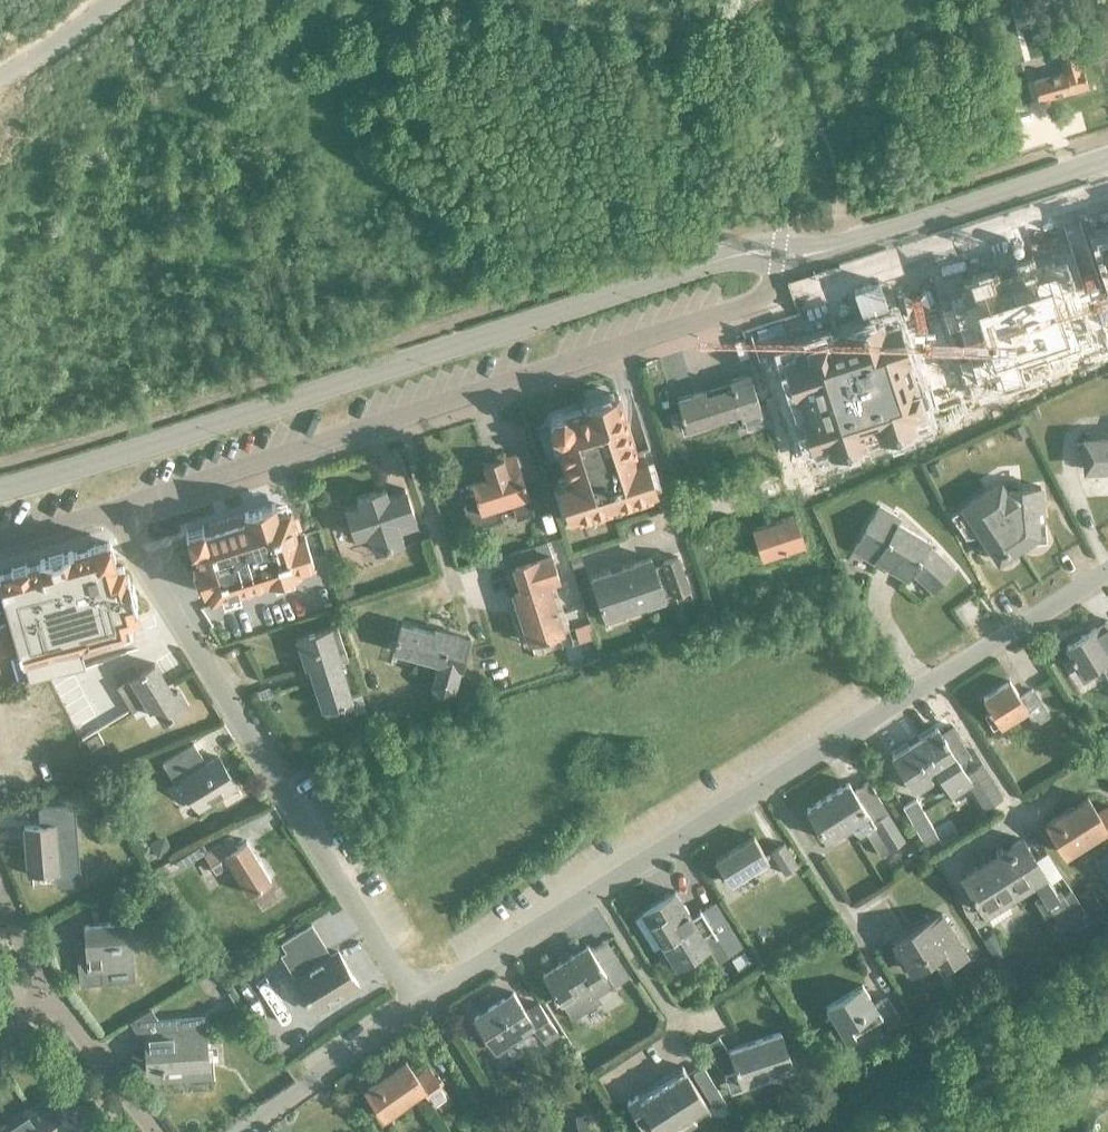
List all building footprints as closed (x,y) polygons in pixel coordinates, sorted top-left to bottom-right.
[(1012,24),(1000,27),(1002,35),(1014,32),(1012,24)] [(1080,69),(1074,47),(1057,52),(1063,73),(1033,82),(1038,101),(1087,87),(1082,68),(1080,69)] [(785,339),(827,485),(1107,361),(1107,354),(1094,329),(1107,324),(1107,224),(785,339)] [(761,418),(758,407),(749,375),(731,380),(732,387),(705,395),(704,389),(676,397),(680,410),(669,414),(673,428),(738,409),(743,424),(761,418)] [(553,416),(549,424),(552,433),(558,437),(560,437),(564,449),(558,451),(558,452),(566,476),(558,479),(557,479),(558,484),(570,521),(626,503),(627,503),(655,494),(656,494),(643,453),(643,452),(636,454),(621,407),(618,395),(583,407),(582,407),(582,409),(564,415),(562,414),(558,415),(553,416)] [(1036,407),(1027,411),(1031,419),(1040,415),(1036,407)] [(1021,424),(1012,429),(1017,438),(1026,434),(1021,424)] [(1085,440),(1085,468),(1107,468),(1107,439),(1085,440)] [(528,496),(514,454),(482,464),(486,476),(470,481),(476,499),(463,503),(471,528),(501,518),(497,505),(511,500),(516,518),(532,513),(526,496),(528,496)] [(938,462),(928,467),(932,477),(943,472),(938,462)] [(1043,521),(1040,487),(1006,490),(1001,483),(950,515),(961,532),(972,524),(995,560),(1016,547),(1011,539),(1038,537),(1037,521),(1043,521)] [(359,505),(345,509),(355,538),(367,534),(372,552),(401,542),(398,534),(415,528),(412,519),(414,518),(404,489),(387,495),(384,489),(356,498),(359,505)] [(274,504),(244,513),(244,515),(209,526),(211,532),(204,534),(193,537),(196,547),(200,560),(195,562),(196,566),(202,583),(203,587),(208,586),(210,593),(269,574),(312,560),(303,533),(296,535),(296,532),(288,508),(287,509),(277,512),(274,504)] [(932,592),(953,571),(928,547),(931,543),(899,524),(902,520),(880,507),(853,551),(875,564),(879,557),(911,576),(912,573),(932,592)] [(762,559),(805,544),(795,515),(752,529),(762,559)] [(546,541),(503,555),(507,568),(505,569),(512,593),(528,644),(563,633),(558,620),(557,616),(562,614),(552,581),(558,579),(550,555),(546,541)] [(0,573),(0,582),(28,682),(84,666),(79,650),(134,635),(129,617),(136,615),(134,607),(136,606),(127,574),(125,574),(122,565),(115,567),(108,542),(72,553),(71,551),(39,560),(40,562),(0,573)] [(578,555),(568,558),(572,570),(582,566),(578,555)] [(673,595),(688,589),(677,557),(662,562),(662,563),(653,567),(650,558),(633,564),(633,565),(611,573),(610,571),(591,578),(605,619),(625,612),(625,610),(646,603),(647,604),(664,598),(664,597),(673,594),(673,595)] [(352,585),(333,591),(337,603),(356,597),(352,585)] [(704,611),(695,615),(699,626),(708,623),(704,611)] [(336,613),(328,615),(331,624),(339,622),(336,613)] [(1067,646),(1084,673),(1097,664),(1107,682),(1107,624),(1106,621),(1067,646)] [(392,622),(386,646),(385,649),(435,662),(429,685),(438,693),(449,690),(455,668),(458,668),(466,638),(426,628),(425,632),(393,624),(393,622),(392,622)] [(589,623),(573,628),(577,643),(593,637),(589,623)] [(11,652),(3,625),(0,626),(0,655),(11,652)] [(667,625),(656,628),(660,640),(669,636),(671,636),(667,625)] [(338,712),(353,707),(339,662),(347,660),(337,626),(296,639),(319,710),(336,705),(338,712)] [(652,627),(639,631),(643,645),(657,641),(652,627)] [(144,700),(167,686),(153,664),(138,673),(132,664),(115,674),(122,684),(116,688),(131,712),(146,703),(144,700)] [(1034,725),(1048,716),(1030,689),(1018,696),(1008,680),(982,697),(999,724),(1024,709),(1034,725)] [(171,693),(167,686),(144,700),(146,703),(149,709),(153,706),(162,721),(185,706),(175,691),(171,693)] [(268,688),(257,692),(260,699),(271,695),(268,688)] [(369,694),(355,698),(359,711),(373,707),(369,694)] [(106,738),(100,728),(84,739),(90,749),(106,738)] [(951,730),(947,729),(939,734),(936,728),(891,755),(912,789),(937,774),(949,793),(966,782),(983,808),(998,799),(978,767),(964,775),(955,759),(962,754),(963,750),(951,730)] [(234,787),(215,756),(203,764),(191,743),(159,762),(173,784),(178,781),(196,810),(234,787)] [(1097,755),(1085,762),(1092,774),(1104,766),(1097,755)] [(878,855),(902,840),(866,782),(853,790),(848,782),(805,809),(824,839),(861,816),(865,822),(860,825),(878,855)] [(108,783),(96,784),(97,800),(109,799),(108,783)] [(96,784),(81,785),(82,802),(98,800),(97,800),(96,784)] [(1096,813),(1087,797),(1045,822),(1061,849),(1101,826),(1107,837),(1107,806),(1096,813)] [(915,799),(901,807),(928,853),(958,836),(949,820),(933,830),(915,799)] [(39,825),(23,826),(23,828),(26,828),(29,873),(27,874),(27,875),(41,874),(41,875),(45,875),(45,873),(79,871),(76,841),(71,842),(68,806),(52,807),(38,809),(39,825)] [(165,835),(150,842),(157,857),(173,850),(165,835)] [(245,892),(267,879),(243,841),(234,847),(227,836),(201,852),(202,853),(213,871),(227,863),(245,892)] [(728,882),(766,858),(752,836),(714,860),(728,882)] [(1021,839),(960,878),(989,925),(1008,913),(998,896),(1027,878),(1041,900),(1042,899),(1047,907),(1062,929),(1085,913),(1070,891),(1058,899),(1023,842),(1021,839)] [(783,873),(796,866),(784,844),(771,851),(783,873)] [(197,845),(173,859),(178,866),(179,868),(202,853),(201,852),(197,845)] [(916,847),(906,854),(911,863),(922,856),(916,847)] [(173,859),(157,869),(161,876),(178,866),(173,859)] [(1090,889),(1077,897),(1087,913),(1100,905),(1090,889)] [(162,890),(152,898),(161,911),(172,903),(162,890)] [(641,913),(633,918),(654,951),(662,946),(675,967),(708,947),(701,936),(710,931),(725,955),(740,946),(713,903),(691,917),(680,901),(674,891),(640,912),(641,913)] [(940,913),(893,941),(910,971),(935,957),(938,955),(939,956),(936,959),(932,963),(940,975),(946,972),(944,968),(965,956),(940,913)] [(85,945),(77,946),(80,984),(102,982),(101,970),(133,968),(129,921),(83,925),(85,945)] [(292,978),(304,998),(312,1011),(354,984),(334,952),(326,956),(307,925),(279,943),(286,954),(280,958),(293,978),(292,978)] [(994,933),(982,941),(995,961),(1007,952),(994,933)] [(586,944),(541,973),(571,1020),(600,1002),(596,997),(627,977),(604,941),(590,950),(586,944)] [(742,951),(730,958),(738,970),(750,962),(742,951)] [(948,977),(940,982),(948,995),(956,990),(948,977)] [(885,1029),(899,1020),(885,999),(874,1006),(860,984),(825,1007),(846,1039),(877,1018),(885,1029)] [(514,990),(473,1017),(494,1051),(533,1026),(543,1042),(556,1034),(537,1004),(527,1011),(514,990)] [(144,1036),(146,1070),(204,1066),(201,1018),(159,1021),(151,1009),(129,1022),(138,1037),(144,1036)] [(766,1075),(790,1067),(779,1033),(729,1049),(726,1050),(718,1037),(705,1044),(722,1073),(736,1071),(741,1084),(766,1075)] [(536,1050),(529,1054),(533,1061),(541,1057),(536,1050)] [(431,1103),(444,1094),(425,1068),(413,1076),(403,1062),(364,1090),(382,1116),(421,1088),(431,1103)] [(725,1102),(703,1067),(692,1074),(714,1109),(725,1102)] [(708,1111),(684,1073),(679,1076),(675,1079),(667,1084),(661,1087),(657,1090),(652,1093),(649,1095),(644,1098),(640,1101),(637,1095),(630,1100),(627,1102),(646,1131),(674,1131),(675,1131),(692,1121),(708,1111)] [(583,1076),(574,1082),(581,1093),(591,1087),(583,1076)] [(30,1110),(45,1131),(44,1131),(72,1131),(76,1129),(53,1094),(30,1110)] [(621,1105),(612,1113),(618,1122),(628,1115),(621,1105)] [(6,1126),(10,1131),(44,1131),(45,1131),(30,1110),(6,1126)] [(587,1115),(576,1117),(579,1131),(591,1131),(587,1115)]
